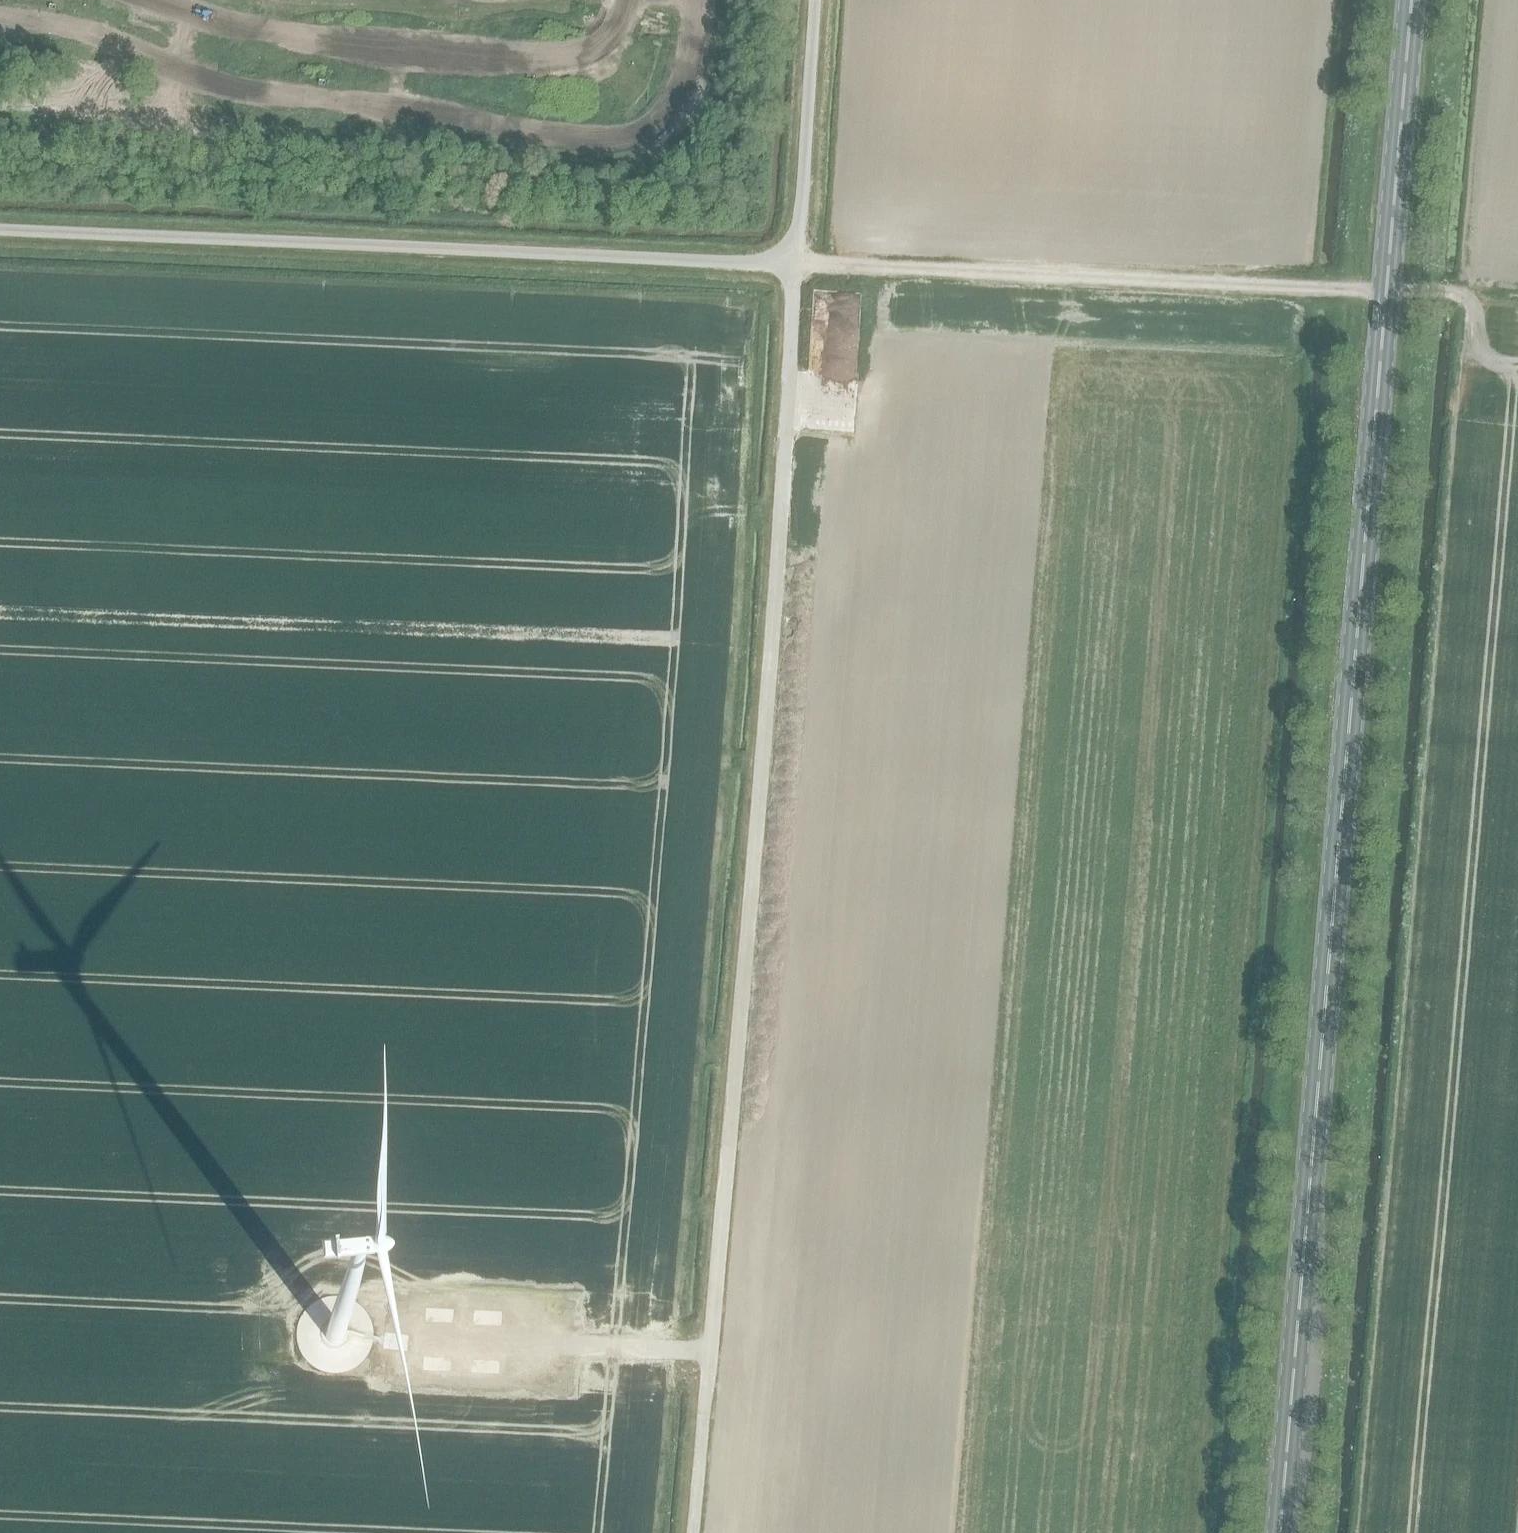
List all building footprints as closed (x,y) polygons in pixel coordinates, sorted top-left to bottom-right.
[(1397,259),(1396,278),(1405,279),(1406,259),(1397,259)] [(327,1332),(326,1336),(327,1339),(329,1342),(332,1344),(336,1344),(340,1344),(343,1341),(345,1338),(345,1334),(344,1331),(342,1328),(339,1326),(335,1325),(331,1326),(328,1329),(327,1332)]
